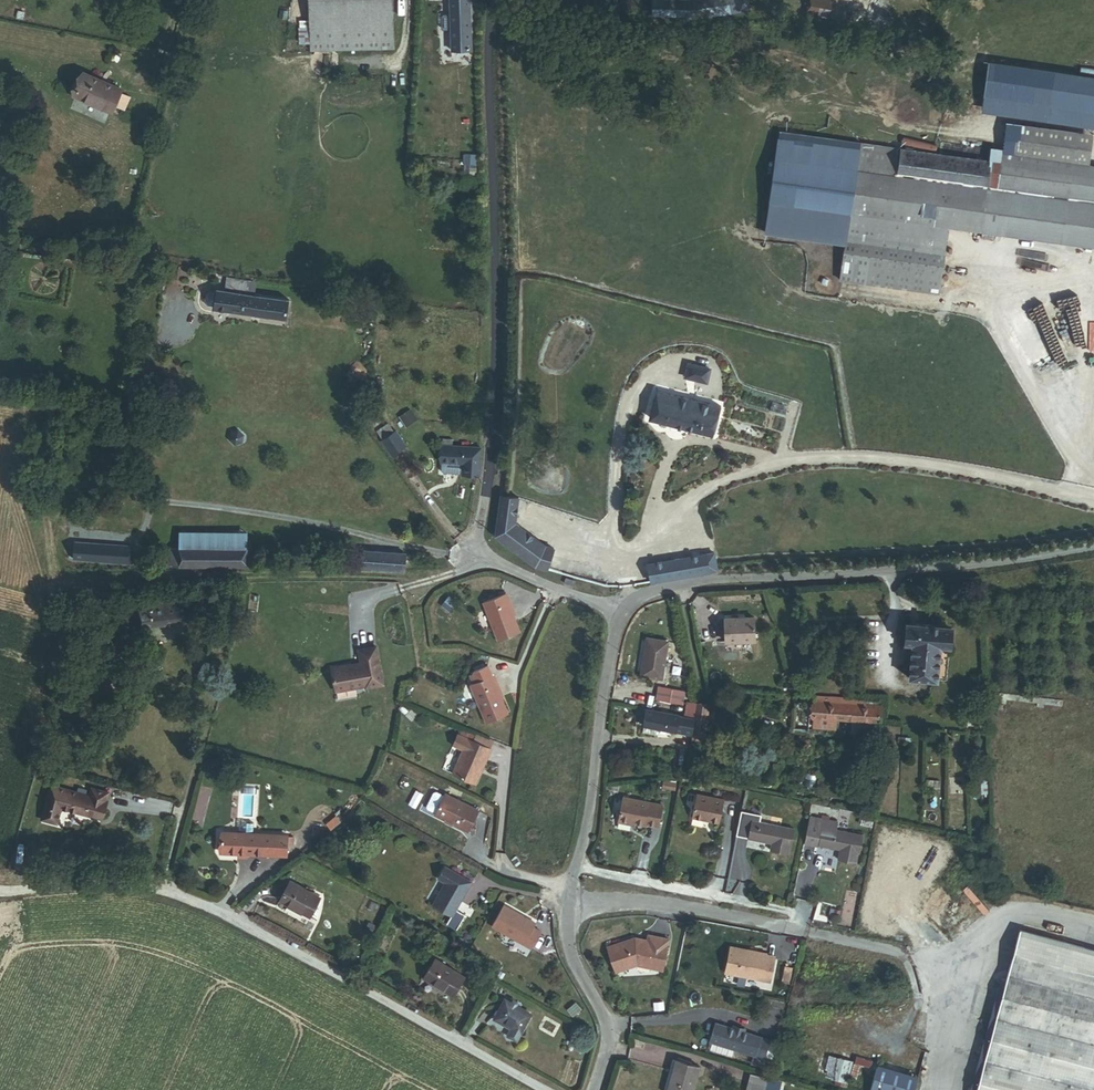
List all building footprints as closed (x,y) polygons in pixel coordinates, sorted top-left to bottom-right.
[(309,18),(392,18),(392,0),(309,0),(309,18)] [(469,0),(450,0),(451,51),(469,51),(469,0)] [(653,1),(653,18),(688,19),(735,12),(734,0),(708,0),(693,2),(653,1)] [(735,12),(748,11),(747,0),(734,0),(735,12)] [(819,0),(809,0),(806,14),(830,19),(833,3),(819,0)] [(833,3),(830,19),(891,31),(894,15),(833,3)] [(392,18),(309,18),(309,35),(299,35),(299,45),(310,45),(310,49),(393,49),(392,18)] [(988,62),(981,104),(1092,125),(1093,78),(988,62)] [(84,70),(70,108),(109,123),(123,85),(84,70)] [(1006,122),(1002,151),(1089,164),(1093,135),(1006,122)] [(896,174),(900,149),(859,143),(859,144),(787,133),(777,202),(849,213),(839,280),(937,294),(947,227),(890,218),(896,174)] [(990,163),(900,149),(896,174),(986,188),(990,163)] [(990,163),(986,188),(980,232),(1093,249),(1093,165),(1089,164),(1002,151),(1000,161),(991,160),(990,163)] [(986,188),(896,174),(890,218),(947,227),(980,232),(986,188)] [(226,278),(224,291),(249,294),(251,281),(226,278)] [(224,291),(217,289),(216,293),(212,291),(209,292),(207,295),(206,302),(208,304),(210,306),(215,307),(215,309),(287,319),(289,299),(249,294),(224,291)] [(706,380),(709,367),(706,367),(708,361),(702,360),(700,365),(696,364),(693,377),(706,380)] [(714,434),(721,408),(687,399),(658,391),(651,418),(714,434)] [(378,432),(383,439),(394,430),(389,423),(378,432)] [(394,452),(406,441),(396,429),(394,430),(383,439),(394,452)] [(229,441),(235,446),(243,444),(245,435),(238,430),(230,432),(229,441)] [(465,466),(465,477),(484,477),(484,450),(453,449),(453,443),(443,443),(443,466),(465,466)] [(519,499),(503,496),(497,535),(536,565),(549,568),(554,548),(546,545),(516,523),(519,499)] [(180,533),(180,549),(246,550),(246,534),(180,533)] [(136,548),(78,546),(77,561),(136,564),(136,548)] [(180,549),(170,549),(170,567),(246,567),(246,550),(180,549)] [(364,552),(363,568),(404,572),(405,555),(364,552)] [(717,571),(714,553),(648,563),(651,581),(717,571)] [(576,581),(566,578),(564,584),(574,586),(576,581)] [(509,593),(516,611),(518,610),(512,592),(509,593)] [(509,593),(487,602),(502,640),(524,632),(516,611),(509,593)] [(188,601),(139,607),(142,629),(190,624),(188,601)] [(124,618),(110,620),(111,631),(126,630),(124,618)] [(742,618),(728,619),(728,643),(759,642),(758,618),(749,618),(742,618)] [(951,624),(906,621),(904,640),(912,641),(911,656),(907,656),(906,661),(910,661),(908,675),(938,678),(941,644),(949,645),(951,624)] [(648,638),(641,674),(661,678),(668,642),(648,638)] [(368,669),(339,675),(343,697),(372,692),(373,695),(390,691),(383,652),(365,656),(368,669)] [(504,693),(496,676),(493,667),(474,675),(478,684),(475,685),(491,723),(513,714),(504,693)] [(506,692),(498,675),(496,676),(504,693),(506,692)] [(686,691),(660,687),(658,699),(684,704),(686,691)] [(882,700),(796,693),(793,732),(811,733),(811,729),(879,734),(882,700)] [(695,719),(698,704),(686,702),(684,717),(695,719)] [(711,706),(698,704),(695,719),(692,734),(705,736),(706,736),(711,706)] [(684,717),(640,709),(639,716),(647,717),(645,733),(658,735),(660,728),(692,734),(695,719),(684,717)] [(477,732),(474,739),(487,745),(490,738),(477,732)] [(470,750),(460,773),(481,783),(485,774),(488,775),(498,750),(487,745),(474,739),(462,734),(458,744),(470,750)] [(692,734),(691,744),(703,746),(705,736),(692,734)] [(63,774),(53,771),(51,779),(61,782),(63,774)] [(940,780),(926,779),(926,787),(939,788),(940,780)] [(676,783),(664,781),(662,788),(675,790),(676,783)] [(100,818),(107,792),(90,787),(88,795),(50,785),(40,821),(55,824),(60,807),(100,818)] [(443,813),(452,794),(443,790),(440,792),(434,806),(435,809),(443,813)] [(486,808),(452,793),(452,794),(443,813),(443,814),(477,829),(486,808)] [(729,799),(702,793),(696,817),(723,823),(729,799)] [(666,805),(626,797),(622,821),(634,823),(646,825),(646,824),(661,827),(666,805)] [(928,797),(914,797),(914,806),(928,807),(928,797)] [(792,847),(796,828),(761,822),(762,815),(744,812),(740,835),(774,841),(772,852),(789,855),(790,846),(792,847)] [(826,820),(811,817),(807,841),(841,847),(839,858),(856,861),(858,852),(859,853),(863,835),(825,828),(826,820)] [(878,820),(870,818),(868,827),(876,828),(878,820)] [(286,855),(287,837),(222,834),(222,837),(215,837),(214,852),(286,855)] [(478,885),(448,867),(440,881),(449,887),(436,908),(457,920),(453,927),(463,932),(471,918),(462,912),(478,885)] [(334,898),(303,881),(293,900),(324,917),(334,898)] [(536,924),(505,906),(492,928),(531,950),(541,932),(534,928),(536,924)] [(975,1089),(1093,1089),(1093,945),(1006,928),(975,1089)] [(610,947),(618,972),(639,965),(665,971),(671,940),(651,936),(650,941),(637,938),(610,947)] [(770,951),(734,943),(728,972),(772,981),(778,954),(770,952),(770,951)] [(469,975),(439,958),(428,976),(459,993),(469,975)] [(785,967),(783,975),(790,976),(792,969),(785,967)] [(790,976),(783,975),(782,982),(789,984),(790,976)] [(510,1001),(500,1020),(518,1030),(514,1037),(521,1041),(535,1015),(510,1001)] [(770,1041),(716,1024),(711,1041),(756,1055),(753,1065),(762,1068),(770,1041)] [(854,1062),(841,1058),(833,1084),(846,1088),(854,1062)] [(676,1064),(668,1089),(693,1089),(699,1071),(676,1064)] [(878,1067),(871,1089),(913,1089),(917,1078),(878,1067)] [(745,1089),(763,1089),(766,1080),(767,1078),(750,1073),(745,1089)] [(782,1085),(766,1080),(763,1089),(780,1089),(782,1085)]
